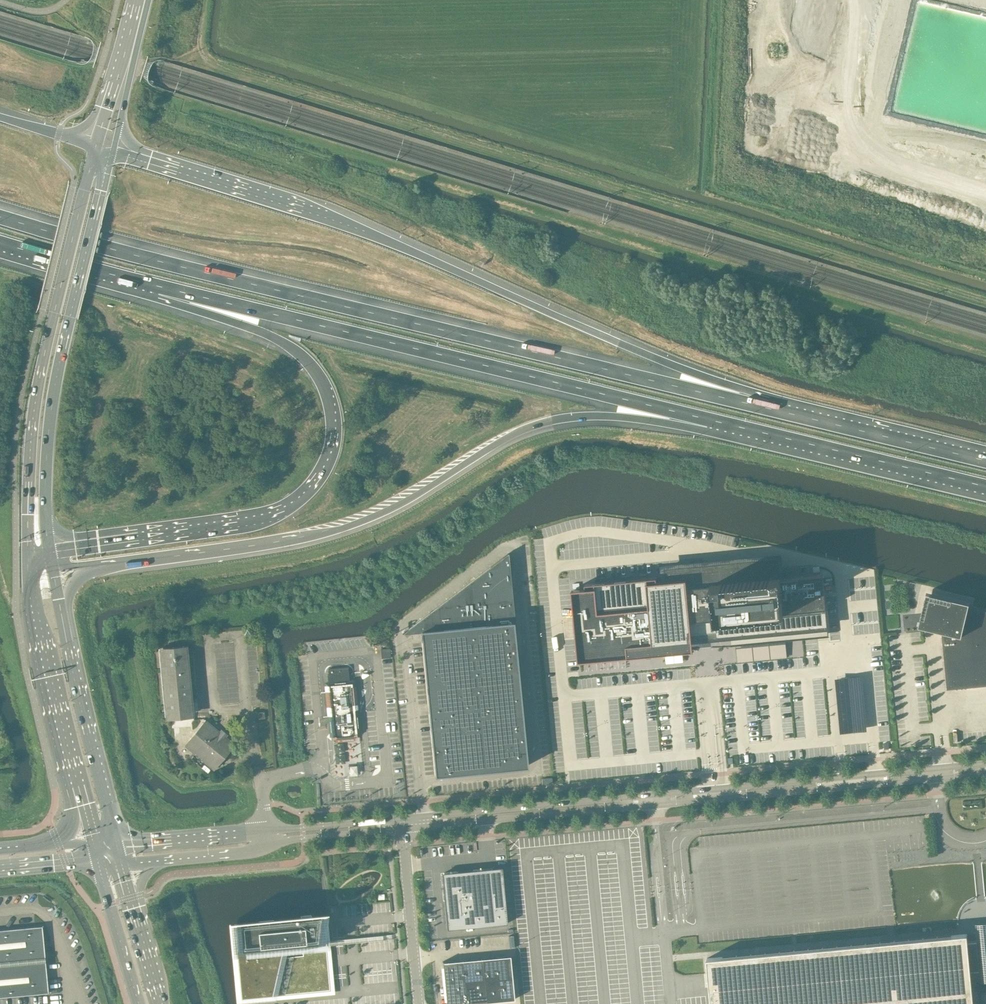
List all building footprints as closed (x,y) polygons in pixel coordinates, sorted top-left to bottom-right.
[(402,634),(421,632),(421,636),(435,775),(527,766),(513,623),(515,623),(508,553),(402,633),(402,634)] [(586,588),(572,589),(579,661),(630,656),(630,655),(645,654),(652,653),(677,651),(688,650),(687,640),(696,639),(700,639),(700,640),(701,642),(702,642),(703,643),(704,643),(705,642),(706,642),(706,641),(707,641),(707,640),(707,639),(707,638),(711,638),(720,637),(721,646),(732,645),(760,643),(781,641),(818,637),(829,636),(828,627),(825,597),(823,574),(784,578),(781,578),(781,577),(773,578),(772,564),(772,561),(762,562),(737,564),(700,568),(700,564),(693,565),(693,568),(674,570),(672,570),(672,580),(658,581),(657,577),(646,578),(597,582),(586,583),(586,588)] [(969,606),(970,602),(926,592),(920,617),(931,620),(932,628),(939,630),(942,631),(947,689),(985,685),(985,610),(969,606)] [(382,657),(392,657),(392,648),(382,648),(382,657)] [(189,703),(184,649),(162,651),(168,713),(193,711),(192,703),(189,703)] [(332,715),(334,738),(357,736),(352,683),(350,683),(348,667),(328,669),(329,674),(328,674),(329,685),(327,686),(327,690),(329,690),(331,707),(329,708),(330,716),(332,715)] [(219,732),(205,720),(189,740),(199,749),(195,754),(214,770),(235,744),(225,737),(227,734),(221,730),(219,732)] [(349,772),(349,774),(360,774),(360,766),(347,766),(347,761),(338,762),(339,773),(349,772)] [(502,867),(444,873),(446,899),(444,899),(447,929),(507,923),(502,867)] [(281,957),(283,949),(288,949),(302,947),(326,945),(325,941),(324,924),(322,910),(234,919),(241,998),(272,995),(281,957)] [(48,992),(42,926),(0,930),(0,997),(48,992)] [(985,937),(984,937),(983,937),(983,938),(982,938),(982,939),(980,939),(981,940),(968,941),(967,933),(707,958),(711,1003),(985,1003),(985,937)] [(509,956),(483,958),(485,980),(498,979),(512,978),(510,956),(509,956)] [(485,980),(483,958),(463,960),(465,982),(485,980)] [(463,960),(443,962),(447,1003),(464,1003),(467,1003),(465,982),(463,960)] [(512,978),(498,979),(500,1001),(514,999),(512,978)] [(500,1001),(498,979),(485,980),(487,1002),(500,1001)] [(487,1002),(485,980),(465,982),(467,1003),(487,1002)]
